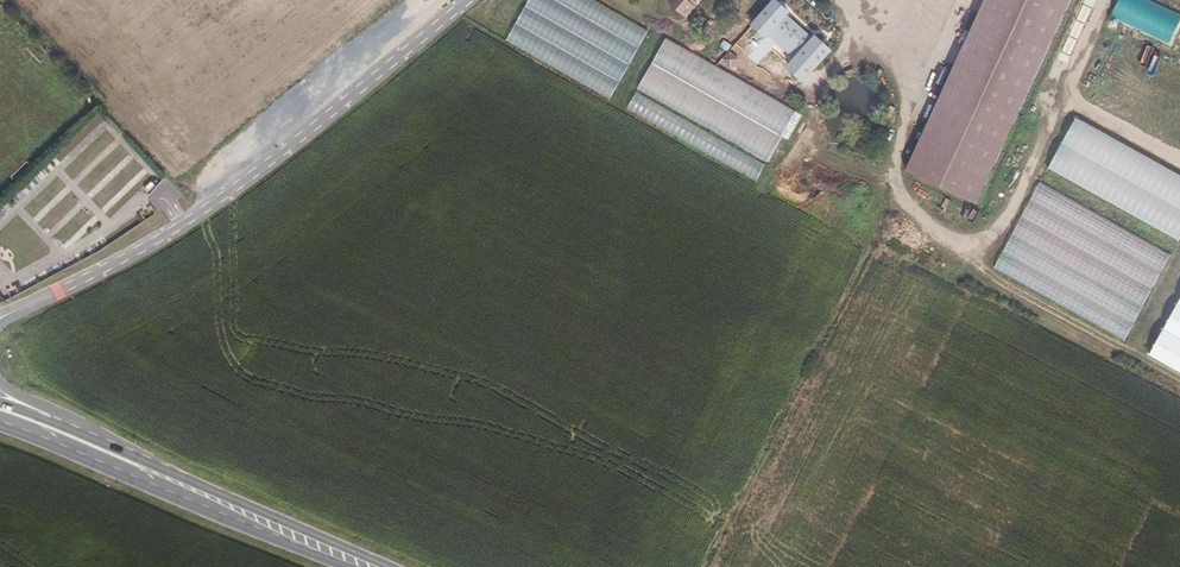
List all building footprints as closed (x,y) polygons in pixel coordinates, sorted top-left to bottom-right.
[(508,39),(611,98),(651,30),(599,0),(529,0),(508,39)] [(666,4),(682,20),(696,5),(692,2),(694,0),(669,0),(666,4)] [(777,0),(772,0),(749,25),(763,37),(746,55),(756,65),(772,48),(786,60),(780,66),(800,84),(831,51),(815,36),(812,39),(786,15),(789,12),(777,0)] [(905,168),(976,203),(1070,0),(982,0),(905,168)] [(1148,0),(1118,0),(1111,17),(1170,43),(1179,21),(1179,14),(1148,0)] [(665,37),(628,106),(758,181),(796,111),(665,37)] [(1171,253),(1040,181),(995,270),(1125,340),(1171,253)] [(1149,355),(1179,372),(1179,299),(1149,355)]
